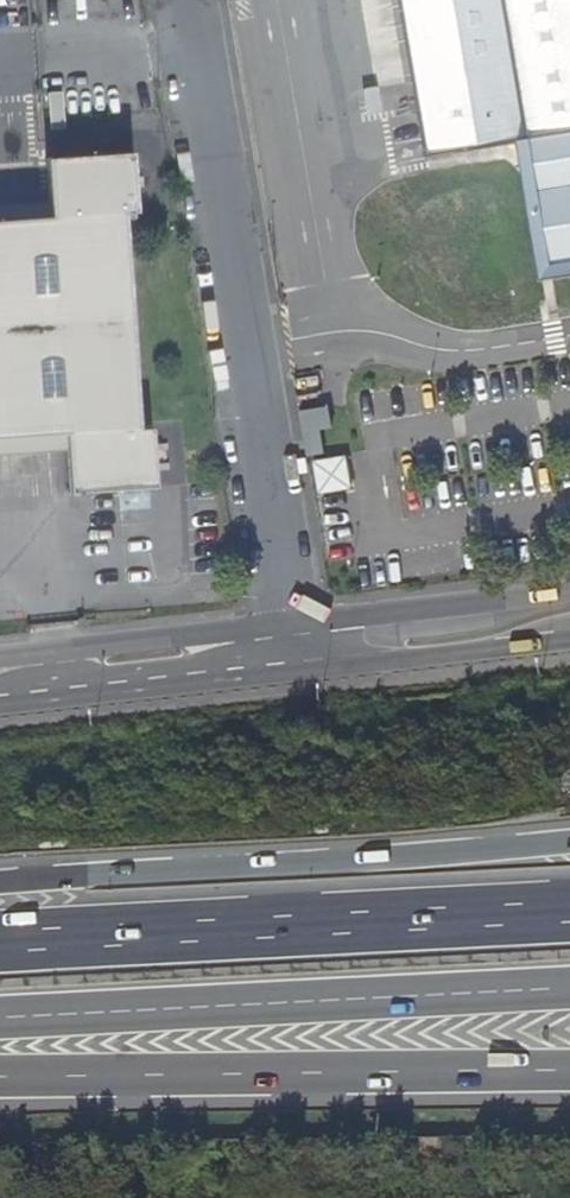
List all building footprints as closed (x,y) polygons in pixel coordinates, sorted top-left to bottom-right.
[(431,158),(530,142),(569,136),(569,0),(404,0),(431,158)] [(530,142),(548,256),(540,259),(544,281),(548,281),(552,281),(569,278),(569,136),(530,142)] [(68,435),(71,492),(157,486),(154,428),(141,429),(129,213),(140,212),(137,154),(53,158),(56,221),(0,224),(0,439),(68,435)]
